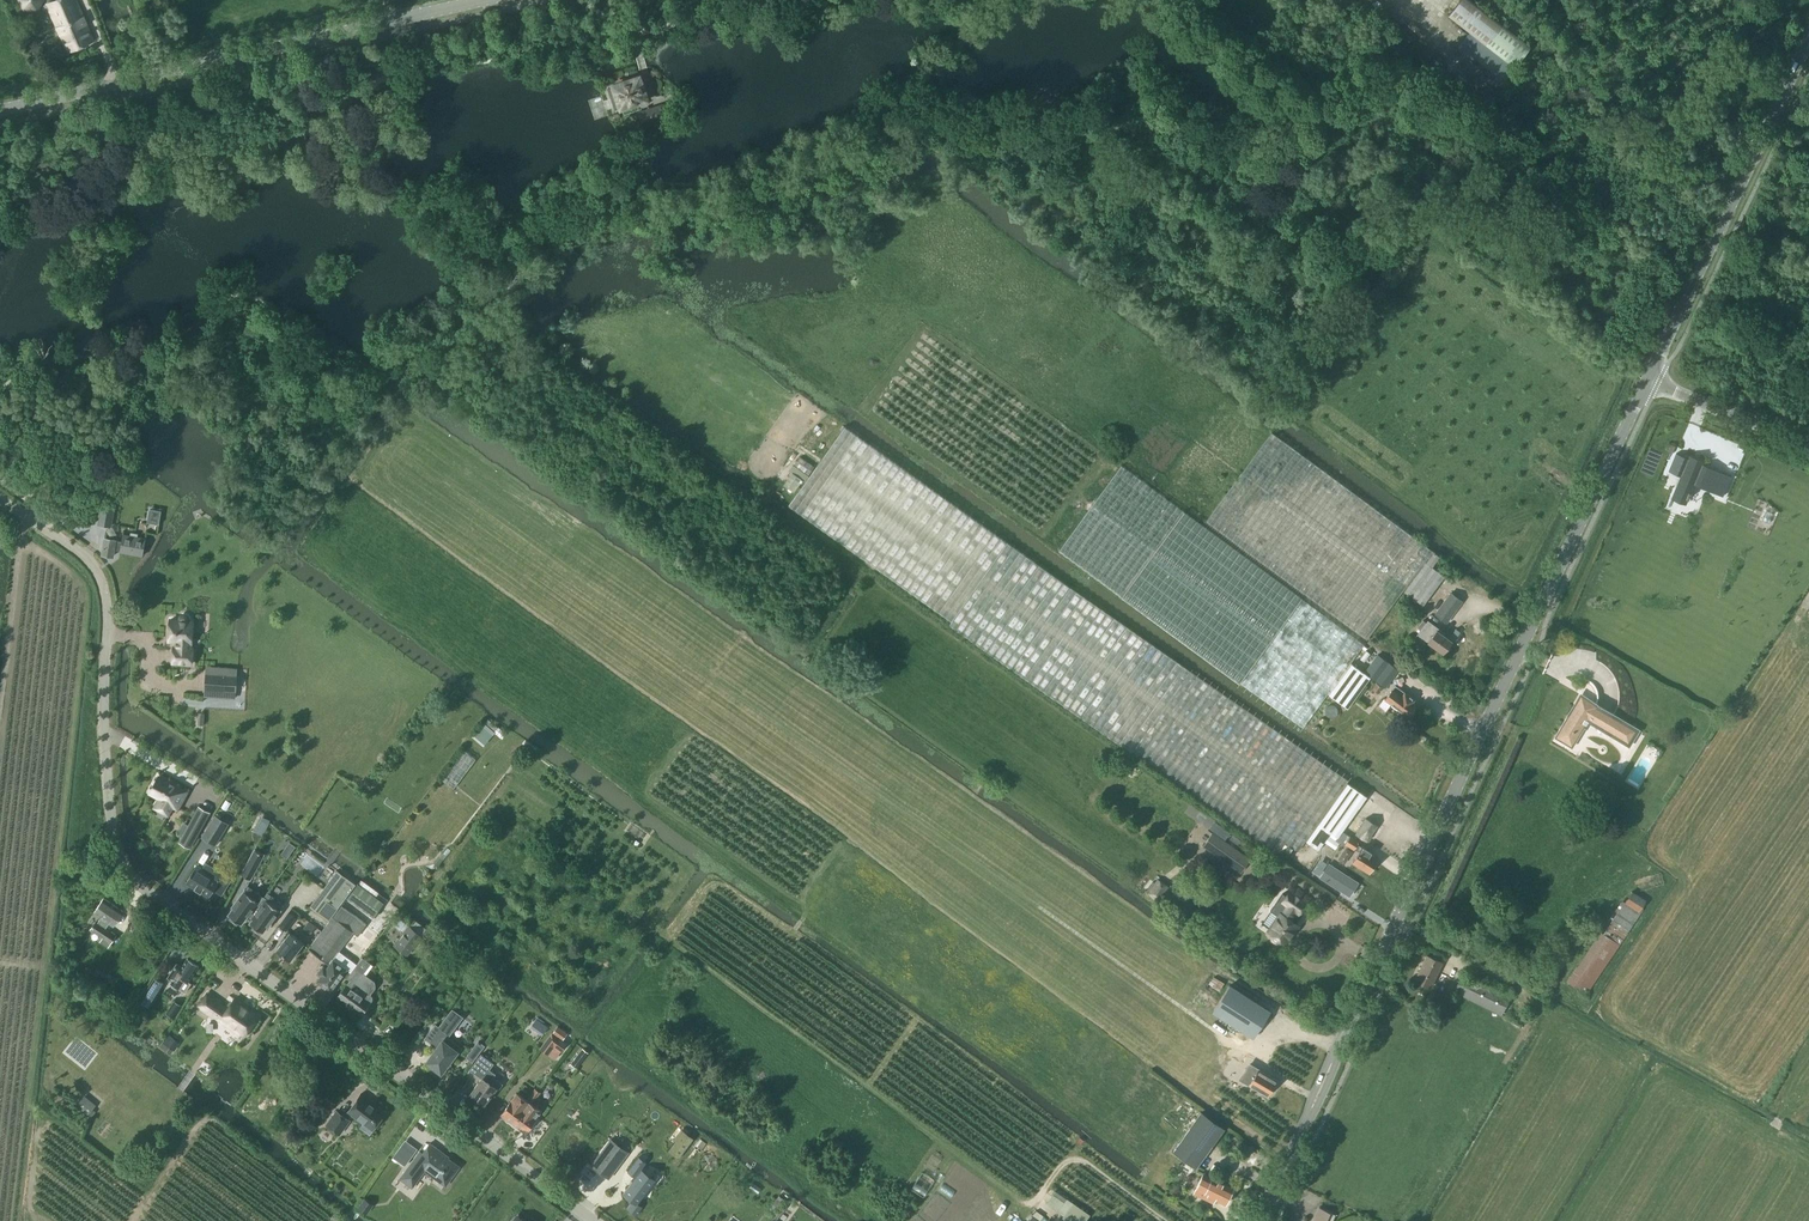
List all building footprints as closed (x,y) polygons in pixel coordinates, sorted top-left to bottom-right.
[(44,0),(19,0),(23,10),(37,11),(44,0)] [(95,41),(77,0),(55,0),(47,4),(69,53),(95,41)] [(1531,47),(1469,0),(1460,0),(1447,17),(1515,68),(1531,47)] [(643,83),(641,84),(639,77),(613,85),(620,107),(646,99),(644,94),(646,93),(643,83)] [(653,123),(670,118),(665,102),(648,108),(653,123)] [(1728,144),(1733,137),(1731,135),(1728,133),(1724,140),(1728,144)] [(1346,782),(1347,780),(844,427),(788,505),(877,569),(951,621),(947,625),(1132,754),(1282,859),(1291,848),(1297,849),(1305,841),(1318,850),(1329,835),(1343,846),(1345,843),(1350,836),(1342,831),(1366,796),(1346,782)] [(1271,433),(1206,522),(1367,640),(1404,591),(1422,604),(1444,575),(1425,561),(1432,551),(1271,433)] [(1676,454),(1669,470),(1682,476),(1681,478),(1672,498),(1684,503),(1693,483),(1694,479),(1713,487),(1711,491),(1723,496),(1730,478),(1700,465),(1701,463),(1690,458),(1689,460),(1676,454)] [(1350,663),(1364,644),(1121,466),(1059,550),(1302,728),(1327,694),(1347,708),(1370,676),(1385,687),(1398,669),(1377,654),(1363,673),(1350,663)] [(101,490),(103,478),(89,475),(88,475),(87,479),(86,487),(101,490)] [(98,525),(111,527),(116,501),(102,499),(98,525)] [(149,509),(147,522),(159,524),(161,511),(149,509)] [(142,556),(144,538),(122,535),(121,542),(115,541),(104,539),(102,555),(112,557),(113,550),(120,551),(120,552),(142,556)] [(1447,622),(1462,601),(1450,592),(1435,613),(1447,622)] [(188,618),(186,616),(184,615),(181,616),(179,618),(179,620),(170,619),(169,641),(176,641),(176,647),(174,647),(172,663),(191,664),(192,648),(189,648),(189,642),(190,642),(192,621),(188,621),(188,618)] [(1439,632),(1441,630),(1427,620),(1417,634),(1443,652),(1451,640),(1439,632)] [(205,673),(204,690),(225,692),(225,691),(235,692),(237,676),(226,675),(205,673)] [(1377,693),(1381,687),(1376,683),(1372,689),(1377,693)] [(1404,692),(1401,696),(1392,689),(1385,698),(1407,715),(1414,705),(1411,703),(1414,699),(1404,692)] [(1630,727),(1631,725),(1594,702),(1589,709),(1584,706),(1583,709),(1575,704),(1555,736),(1557,738),(1557,737),(1569,744),(1576,731),(1580,733),(1584,726),(1587,728),(1592,720),(1617,735),(1616,738),(1629,746),(1637,731),(1630,727)] [(501,739),(505,734),(486,718),(471,736),(483,746),(494,733),(501,739)] [(463,748),(441,777),(454,787),(476,758),(463,748)] [(178,776),(154,770),(151,783),(158,785),(155,795),(165,798),(168,788),(174,790),(178,776)] [(214,798),(201,792),(191,816),(204,821),(214,798)] [(215,815),(201,837),(215,845),(228,824),(215,815)] [(1366,841),(1377,825),(1365,818),(1355,834),(1366,841)] [(1240,873),(1250,859),(1212,832),(1202,846),(1240,873)] [(1359,852),(1352,862),(1368,872),(1377,859),(1370,854),(1371,852),(1362,846),(1361,847),(1356,844),(1358,842),(1350,836),(1345,843),(1353,849),(1354,848),(1359,852)] [(281,853),(288,857),(296,845),(290,840),(281,853)] [(241,875),(250,879),(263,854),(254,850),(241,875)] [(1320,877),(1349,896),(1358,882),(1328,864),(1320,877)] [(230,879),(215,870),(211,876),(204,872),(205,871),(197,865),(186,883),(194,888),(197,890),(197,891),(201,893),(201,892),(208,897),(214,887),(222,892),(230,879)] [(328,902),(333,896),(347,878),(337,870),(310,907),(328,921),(337,908),(328,902)] [(1158,902),(1169,887),(1157,878),(1146,894),(1158,902)] [(373,918),(386,900),(359,881),(347,898),(373,918)] [(248,919),(263,898),(248,886),(245,891),(244,891),(232,907),(233,908),(228,914),(231,916),(229,919),(236,924),(238,922),(241,923),(246,917),(248,919)] [(1297,914),(1306,902),(1289,891),(1281,902),(1284,905),(1278,913),(1279,914),(1268,930),(1272,934),(1271,936),(1272,939),(1273,941),(1276,942),(1278,941),(1280,939),(1285,943),(1297,925),(1289,920),(1295,912),(1297,914)] [(1585,995),(1643,910),(1641,908),(1646,900),(1632,891),(1624,902),(1622,900),(1566,982),(1585,995)] [(268,926),(280,910),(279,909),(283,905),(267,893),(263,898),(248,919),(251,921),(250,923),(252,924),(252,925),(254,926),(252,929),(260,935),(267,925),(268,926)] [(113,926),(123,911),(104,898),(93,912),(101,917),(97,922),(96,921),(90,929),(102,937),(99,941),(107,947),(116,935),(105,928),(109,923),(113,926)] [(349,912),(341,906),(333,918),(332,917),(308,949),(329,964),(326,968),(323,965),(318,972),(321,975),(317,981),(330,990),(342,974),(347,978),(347,977),(348,978),(355,968),(354,967),(336,954),(353,932),(357,935),(366,924),(365,924),(369,919),(357,909),(353,915),(349,912)] [(286,930),(295,918),(288,912),(279,925),(286,930)] [(407,956),(422,937),(395,915),(390,923),(403,932),(393,945),(407,956)] [(310,934),(316,927),(309,922),(304,929),(310,934)] [(290,960),(303,943),(289,933),(276,950),(290,960)] [(1429,987),(1441,963),(1426,955),(1414,980),(1429,987)] [(374,981),(364,973),(371,964),(362,957),(354,967),(355,968),(348,978),(350,979),(346,985),(338,996),(361,1013),(369,1002),(366,1000),(370,994),(375,988),(375,985),(375,983),(374,981)] [(167,977),(172,981),(171,983),(178,987),(184,979),(187,981),(198,965),(187,958),(181,967),(176,963),(167,977)] [(1462,973),(1453,992),(1501,1015),(1510,996),(1462,973)] [(155,977),(141,999),(150,1005),(164,982),(155,977)] [(1252,1038),(1269,1012),(1230,985),(1212,1012),(1252,1038)] [(242,1005),(243,1003),(235,998),(227,1009),(213,999),(205,1010),(220,1020),(221,1018),(228,1023),(226,1027),(232,1031),(235,1028),(244,1034),(257,1016),(242,1005)] [(175,1019),(182,1006),(174,1001),(163,1017),(170,1021),(172,1017),(175,1019)] [(430,1056),(433,1058),(429,1062),(441,1071),(448,1062),(449,1063),(461,1048),(445,1036),(460,1016),(459,1016),(460,1014),(452,1008),(438,1026),(435,1024),(425,1037),(432,1042),(433,1041),(438,1044),(430,1056)] [(538,1017),(527,1030),(538,1039),(549,1026),(538,1017)] [(566,1033),(557,1027),(553,1032),(562,1038),(566,1034),(566,1033)] [(561,1051),(567,1043),(552,1031),(539,1048),(547,1054),(553,1046),(561,1051)] [(174,1051),(180,1043),(167,1034),(161,1042),(163,1043),(160,1047),(170,1054),(173,1050),(174,1051)] [(576,1069),(588,1053),(582,1048),(570,1064),(576,1069)] [(471,1049),(466,1055),(473,1060),(477,1054),(471,1049)] [(471,1093),(484,1103),(496,1087),(499,1089),(504,1083),(494,1076),(496,1073),(490,1068),(495,1062),(482,1052),(470,1068),(482,1077),(471,1093)] [(1257,1070),(1257,1071),(1251,1067),(1246,1074),(1253,1078),(1249,1084),(1268,1094),(1275,1081),(1257,1070)] [(513,1123),(538,1090),(535,1088),(527,1100),(517,1093),(501,1114),(513,1123)] [(541,1111),(532,1103),(540,1092),(538,1090),(513,1123),(525,1132),(541,1111)] [(368,1100),(370,1099),(361,1093),(348,1111),(372,1129),(384,1112),(368,1100)] [(339,1133),(349,1120),(337,1111),(327,1124),(339,1133)] [(1224,1128),(1201,1111),(1172,1151),(1195,1168),(1224,1128)] [(609,1178),(642,1133),(624,1121),(611,1139),(591,1165),(609,1178)] [(667,1149),(679,1158),(694,1137),(682,1128),(667,1149)] [(438,1151),(439,1149),(430,1143),(422,1153),(419,1150),(399,1178),(411,1187),(424,1169),(445,1185),(458,1166),(438,1151)] [(639,1157),(638,1157),(627,1172),(628,1172),(628,1171),(629,1172),(634,1176),(635,1176),(634,1177),(635,1177),(632,1181),(631,1180),(631,1181),(632,1181),(629,1184),(623,1193),(631,1199),(632,1200),(630,1203),(630,1202),(629,1203),(630,1204),(629,1205),(627,1208),(635,1214),(636,1214),(635,1215),(636,1215),(642,1207),(642,1206),(641,1207),(640,1206),(638,1205),(637,1204),(641,1198),(641,1199),(642,1198),(641,1198),(643,1195),(655,1180),(642,1170),(641,1170),(642,1169),(641,1169),(646,1162),(645,1162),(639,1158),(639,1157)] [(1212,1178),(1203,1174),(1193,1193),(1210,1201),(1212,1198),(1225,1204),(1232,1188),(1212,1178)] [(1091,1211),(1054,1189),(1045,1204),(1072,1220),(1085,1220),(1091,1211)] [(1334,1214),(1319,1207),(1312,1220),(1331,1220),(1334,1214)]
